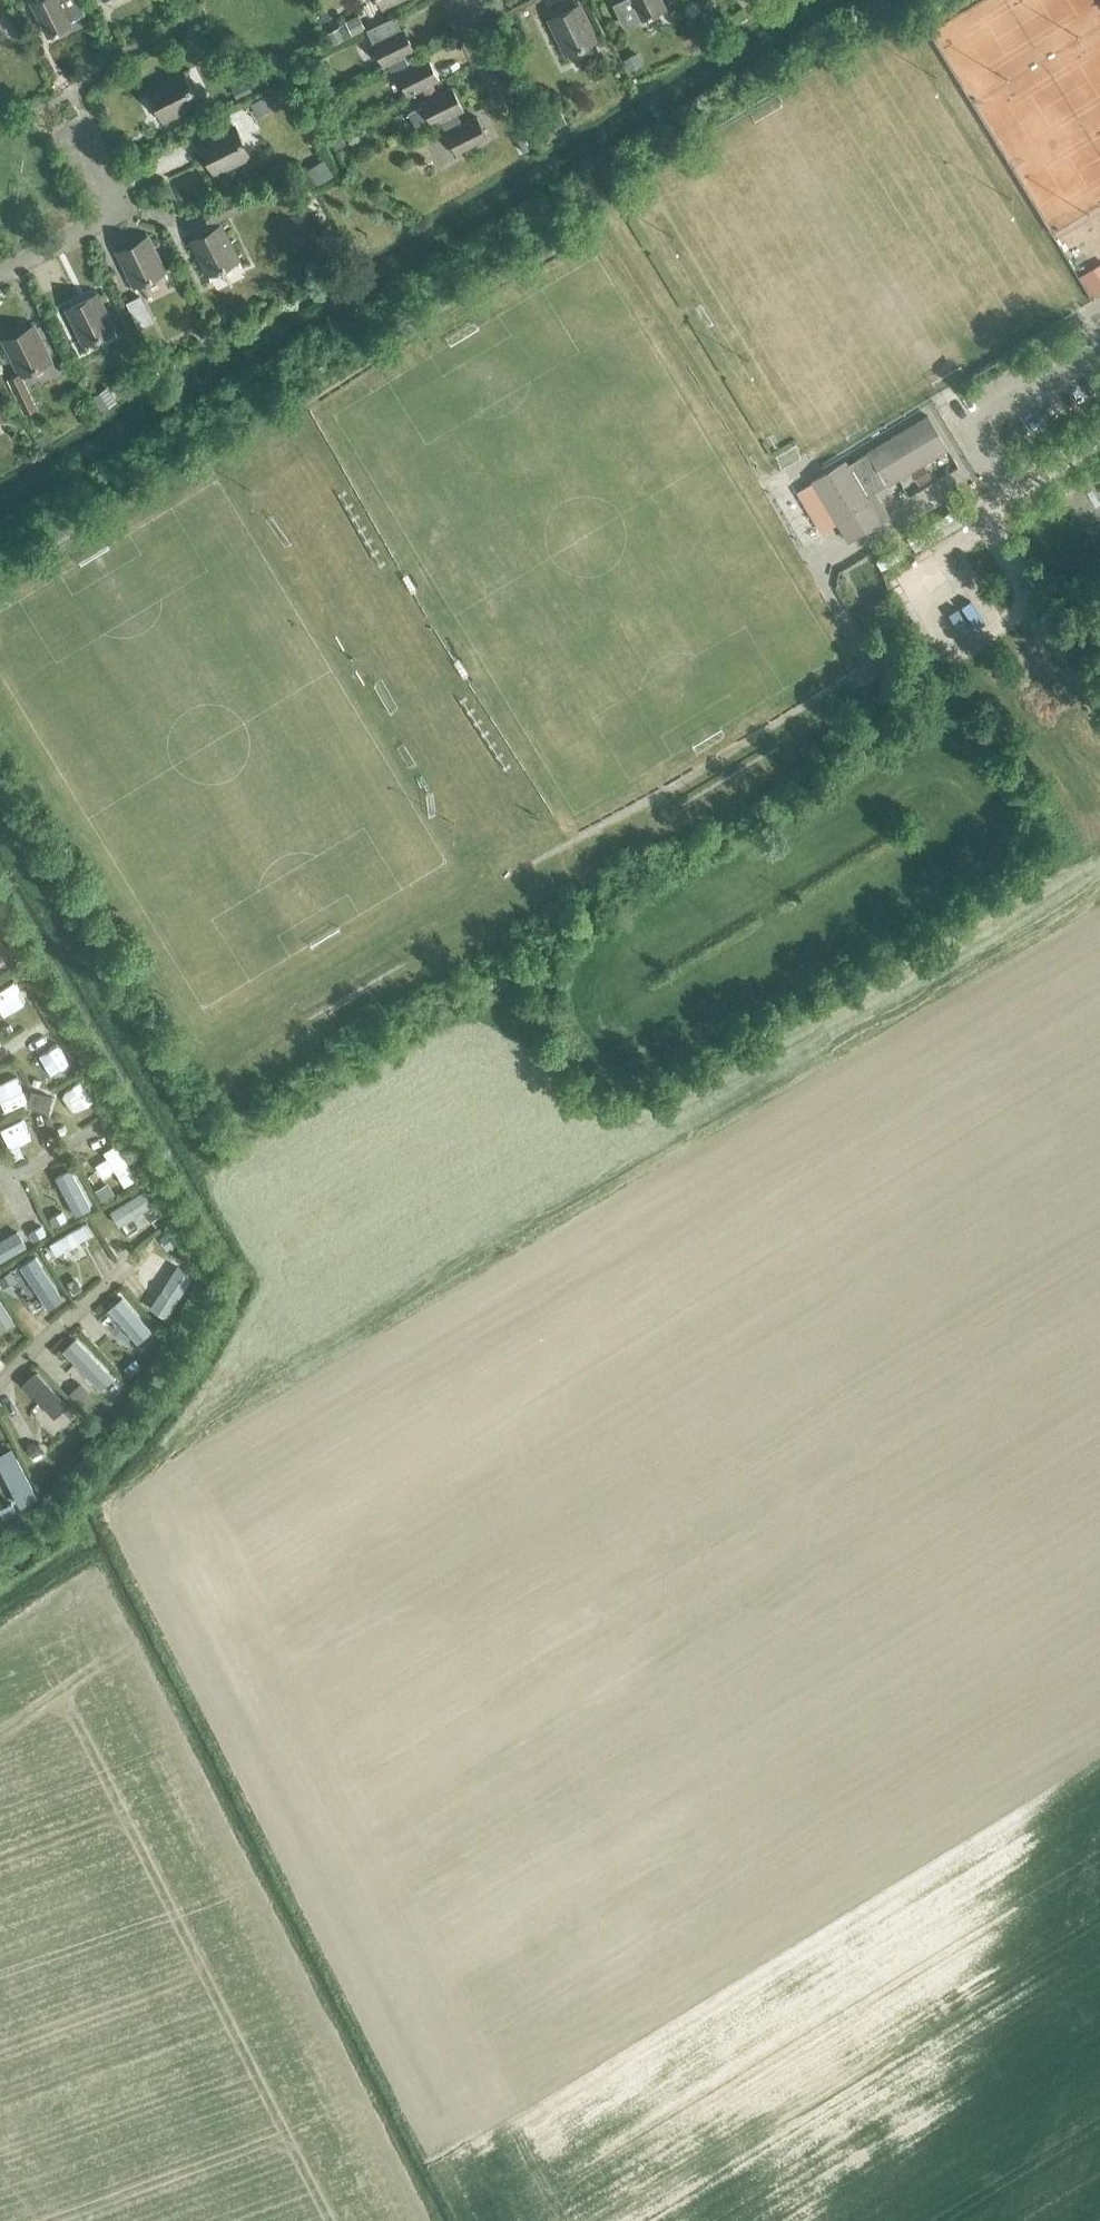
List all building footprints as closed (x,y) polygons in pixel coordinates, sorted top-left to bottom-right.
[(48,36),(72,24),(60,0),(36,0),(31,2),(48,36)] [(642,18),(665,7),(661,0),(633,0),(642,18)] [(550,21),(565,52),(596,37),(581,6),(550,21)] [(366,28),(373,41),(400,28),(394,14),(366,28)] [(396,58),(407,52),(414,49),(404,28),(373,43),(384,64),(396,58)] [(407,52),(396,58),(400,66),(412,61),(407,52)] [(408,94),(421,87),(432,82),(439,79),(429,57),(398,73),(408,94)] [(150,87),(166,118),(195,104),(180,72),(150,87)] [(432,82),(421,87),(426,96),(436,91),(432,82)] [(431,120),(432,124),(464,108),(453,86),(422,102),(422,103),(408,110),(416,128),(431,120)] [(446,132),(457,154),(488,138),(477,116),(446,132)] [(202,141),(217,172),(247,158),(232,126),(202,141)] [(204,214),(209,225),(239,211),(233,200),(204,214)] [(191,242),(205,271),(237,256),(222,226),(191,242)] [(118,253),(133,284),(164,268),(149,238),(118,253)] [(126,300),(138,327),(152,320),(140,294),(126,300)] [(68,311),(83,341),(114,326),(99,296),(68,311)] [(4,343),(19,372),(50,357),(35,327),(4,343)] [(7,379),(23,411),(34,405),(19,373),(7,379)] [(888,482),(888,484),(947,448),(927,415),(868,451),(869,452),(849,465),(846,461),(813,481),(838,523),(847,540),(890,515),(875,490),(888,482)] [(111,1227),(151,1203),(142,1188),(102,1212),(111,1227)] [(48,1233),(41,1220),(26,1227),(33,1241),(48,1233)] [(56,1254),(91,1234),(84,1223),(49,1243),(56,1254)] [(34,1254),(1,1275),(8,1286),(30,1271),(39,1286),(50,1279),(34,1254)] [(159,1309),(185,1266),(182,1265),(184,1262),(176,1258),(175,1260),(172,1258),(145,1301),(159,1309)] [(147,1326),(120,1295),(110,1303),(137,1335),(147,1326)] [(0,1330),(14,1321),(0,1300),(0,1329),(0,1330)] [(105,1366),(77,1338),(67,1347),(95,1375),(105,1366)] [(67,1404),(35,1370),(22,1383),(54,1416),(67,1404)] [(16,1496),(32,1488),(13,1451),(0,1457),(0,1464),(16,1496)]
